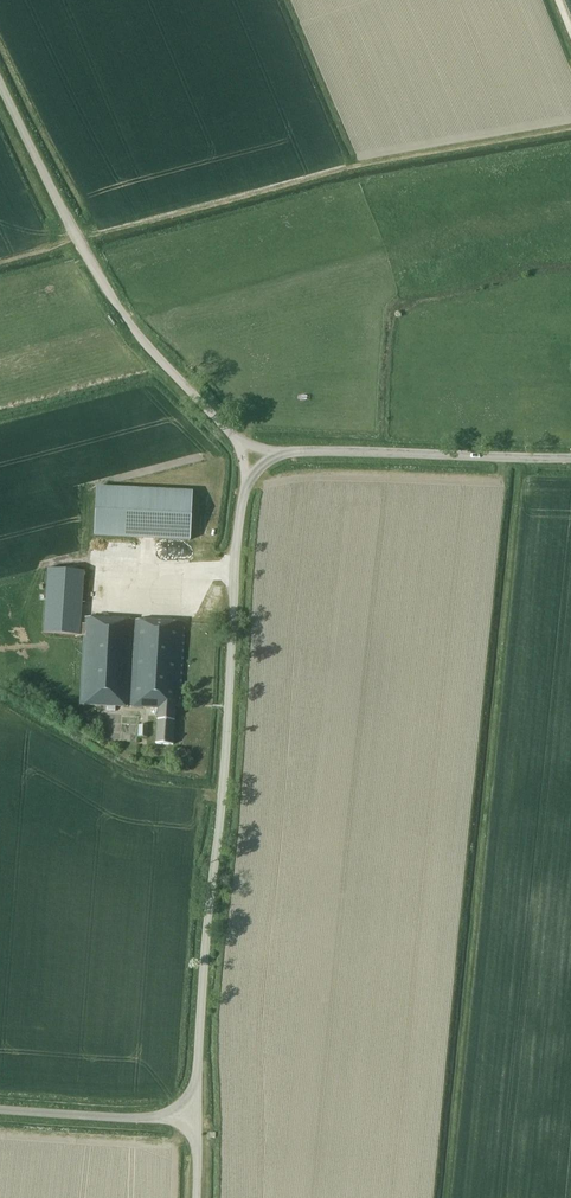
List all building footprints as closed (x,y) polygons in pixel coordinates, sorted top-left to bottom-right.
[(94,536),(190,541),(192,493),(96,488),(94,536)] [(44,633),(83,635),(79,705),(158,709),(156,743),(173,744),(175,701),(180,701),(185,624),(85,618),(85,625),(80,624),(83,572),(47,570),(44,633)] [(147,737),(147,726),(138,726),(138,737),(147,737)]
